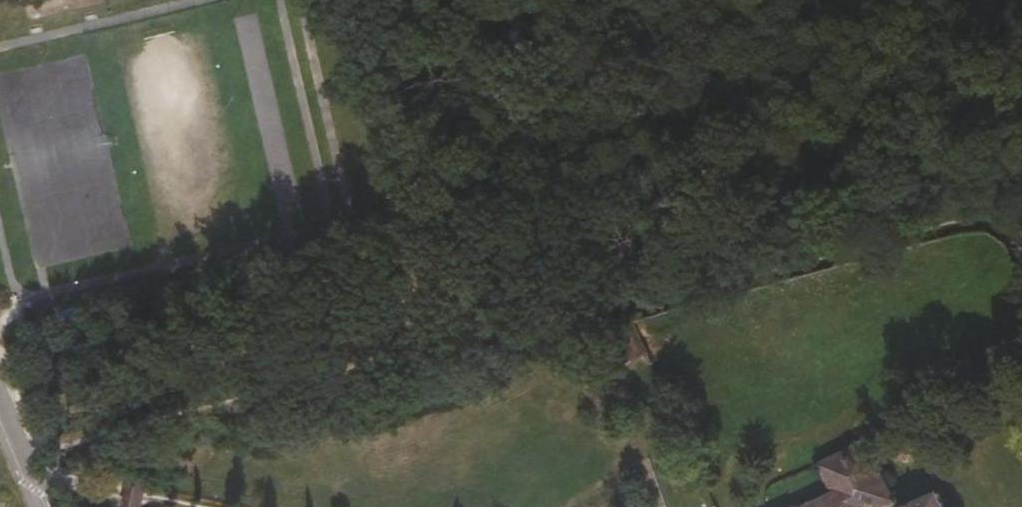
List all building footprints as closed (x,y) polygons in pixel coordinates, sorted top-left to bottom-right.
[(645,355),(631,320),(605,330),(621,365),(645,355)] [(820,463),(833,494),(805,506),(882,506),(895,501),(867,442),(820,463)] [(906,506),(947,506),(940,492),(906,506)]
